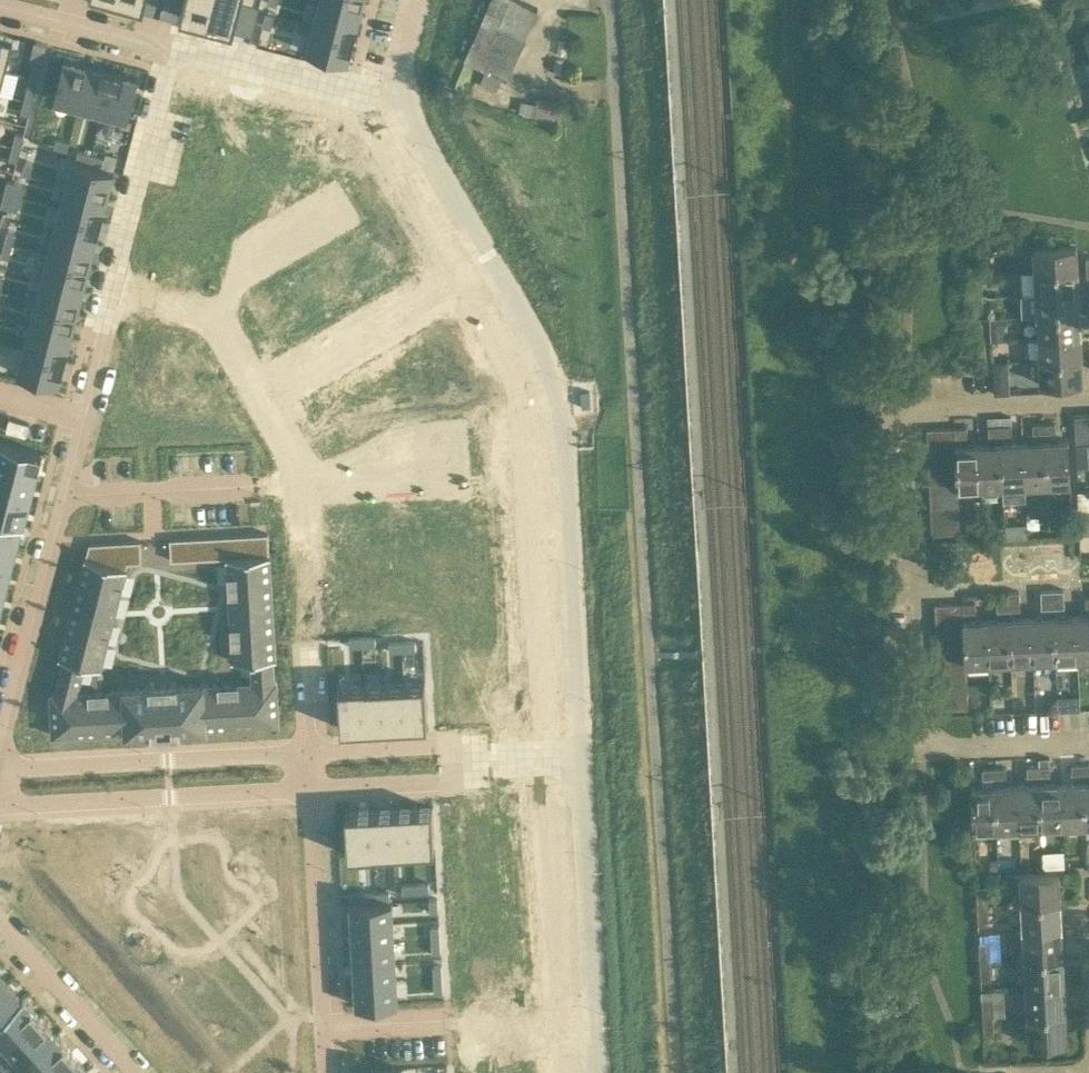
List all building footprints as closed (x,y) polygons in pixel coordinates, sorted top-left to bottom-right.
[(179,15),(206,22),(212,0),(183,0),(179,15)] [(206,22),(233,29),(240,0),(212,0),(206,22)] [(318,0),(312,24),(354,34),(360,11),(318,0)] [(318,0),(360,11),(363,0),(319,0),(318,0)] [(481,67),(485,69),(479,83),(495,89),(500,76),(506,79),(537,8),(520,0),(490,0),(464,60),(481,67)] [(265,12),(262,24),(270,26),(274,14),(265,12)] [(312,24),(306,49),(347,60),(354,34),(312,24)] [(5,68),(12,43),(0,40),(0,67),(5,68)] [(63,57),(53,98),(78,105),(89,63),(63,57)] [(33,62),(30,75),(38,77),(41,64),(33,62)] [(89,63),(78,105),(101,111),(112,69),(89,63)] [(112,69),(101,111),(127,117),(138,76),(112,69)] [(27,85),(24,98),(32,100),(35,87),(27,85)] [(243,102),(224,97),(214,137),(232,141),(243,102)] [(557,100),(537,97),(534,121),(554,124),(556,105),(557,100)] [(24,98),(20,111),(29,113),(32,100),(24,98)] [(15,131),(12,144),(20,146),(23,134),(15,131)] [(56,137),(54,145),(67,148),(69,140),(56,137)] [(12,144),(8,157),(17,159),(20,146),(12,144)] [(78,151),(75,159),(88,162),(90,154),(78,151)] [(90,154),(88,162),(101,166),(103,157),(90,154)] [(72,158),(66,184),(107,194),(114,169),(72,158)] [(25,160),(21,172),(30,174),(33,162),(25,160)] [(159,181),(164,182),(167,168),(157,165),(154,179),(159,181)] [(167,168),(164,182),(169,183),(174,185),(177,171),(167,168)] [(192,182),(202,184),(205,170),(195,168),(192,182)] [(205,170),(202,184),(212,187),(215,173),(205,170)] [(238,194),(241,180),(231,177),(228,191),(238,194)] [(6,179),(3,192),(12,194),(15,181),(6,179)] [(252,182),(241,180),(238,194),(248,196),(252,182)] [(15,181),(12,194),(20,196),(23,183),(15,181)] [(160,181),(156,195),(166,197),(170,183),(164,182),(160,181)] [(170,183),(166,197),(176,200),(180,186),(174,185),(170,183)] [(66,184),(60,207),(101,217),(107,194),(66,184)] [(264,201),(274,203),(278,189),(267,186),(264,201)] [(278,189),(274,203),(284,206),(288,192),(278,189)] [(196,190),(192,204),(202,207),(206,193),(196,190)] [(3,192),(0,205),(8,207),(12,194),(3,192)] [(206,193),(202,207),(212,209),(216,195),(206,193)] [(12,194),(8,207),(17,209),(20,196),(12,194)] [(224,198),(220,211),(231,214),(234,200),(224,198)] [(60,207),(54,230),(95,240),(101,217),(60,207)] [(8,229),(5,241),(13,244),(16,231),(8,229)] [(54,230),(48,253),(89,263),(95,240),(54,230)] [(5,241),(1,254),(10,256),(13,244),(5,241)] [(1034,247),(1035,270),(1077,268),(1076,245),(1034,247)] [(48,253),(42,276),(83,287),(89,263),(48,253)] [(1078,290),(1077,268),(1035,270),(1036,292),(1078,290)] [(42,276),(35,300),(77,310),(83,287),(42,276)] [(1037,315),(1080,312),(1078,290),(1036,292),(1037,315)] [(35,300),(29,323),(71,333),(77,310),(35,300)] [(1081,335),(1080,312),(1037,315),(1038,337),(1081,335)] [(990,318),(991,341),(1002,340),(1002,331),(1007,323),(1007,317),(990,318)] [(29,323),(23,346),(65,357),(71,333),(29,323)] [(1081,335),(1038,337),(1039,359),(1082,357),(1081,335)] [(23,346),(17,371),(58,382),(65,357),(23,346)] [(1083,380),(1082,357),(1039,359),(1040,382),(1083,380)] [(995,376),(1008,375),(1008,363),(994,363),(995,376)] [(5,429),(26,434),(29,421),(9,416),(5,429)] [(988,417),(988,425),(1000,424),(999,416),(988,417)] [(999,416),(1000,424),(1011,424),(1011,416),(999,416)] [(1044,431),(1044,422),(1032,423),(1033,432),(1044,431)] [(1044,422),(1044,431),(1056,431),(1055,422),(1044,422)] [(1000,434),(1000,424),(988,425),(988,434),(1000,434)] [(1000,424),(1000,434),(1012,433),(1011,424),(1000,424)] [(926,428),(927,441),(955,439),(955,436),(954,426),(926,428)] [(967,426),(954,426),(955,436),(967,435),(967,426)] [(955,444),(955,439),(927,441),(928,454),(955,453),(955,444)] [(1068,439),(1045,440),(1047,483),(1070,482),(1068,439)] [(35,476),(42,451),(0,440),(0,467),(35,476)] [(1025,484),(1047,483),(1045,440),(1023,441),(1025,484)] [(1002,485),(1025,484),(1023,441),(1000,442),(1002,485)] [(980,486),(1002,485),(1000,442),(978,443),(980,486)] [(957,487),(980,486),(978,443),(955,444),(955,453),(956,466),(957,479),(957,487)] [(928,454),(928,467),(956,466),(955,453),(928,454)] [(957,479),(956,466),(928,467),(929,481),(957,479)] [(29,500),(35,476),(0,467),(0,492),(29,500)] [(929,481),(930,494),(958,492),(957,487),(957,479),(929,481)] [(22,523),(22,524),(23,524),(29,500),(0,492),(0,517),(22,523)] [(958,506),(958,492),(930,494),(930,507),(958,506)] [(423,498),(408,499),(409,509),(423,509),(423,498)] [(930,507),(931,520),(959,519),(958,506),(930,507)] [(16,544),(22,524),(22,523),(0,517),(0,540),(16,544)] [(960,532),(959,519),(931,520),(932,533),(960,532)] [(417,526),(403,527),(404,538),(418,537),(417,526)] [(425,538),(439,537),(439,527),(424,528),(425,538)] [(255,532),(247,533),(248,555),(257,555),(255,532)] [(268,532),(255,532),(257,555),(269,554),(271,554),(271,552),(269,552),(268,532)] [(238,533),(230,534),(231,557),(239,556),(238,533)] [(247,533),(238,533),(239,556),(248,555),(247,533)] [(221,534),(212,535),(214,556),(222,556),(221,534)] [(230,534),(221,534),(222,556),(225,555),(225,557),(226,557),(231,557),(230,534)] [(204,535),(195,536),(196,557),(205,556),(204,535)] [(212,535),(204,535),(205,556),(214,556),(212,535)] [(187,536),(178,537),(179,558),(188,557),(187,536)] [(195,536),(187,536),(188,557),(196,557),(195,536)] [(178,537),(170,537),(171,558),(179,558),(178,537)] [(418,537),(404,538),(404,548),(419,547),(418,537)] [(439,537),(425,538),(426,548),(440,548),(439,537)] [(131,539),(127,540),(128,561),(132,561),(141,560),(140,539),(131,539)] [(11,566),(16,544),(0,540),(0,564),(11,566)] [(114,540),(106,541),(107,563),(116,565),(114,540)] [(127,540),(114,540),(116,565),(124,567),(126,567),(127,568),(128,566),(126,566),(128,561),(127,540)] [(84,555),(83,557),(85,557),(98,560),(97,541),(89,542),(85,555),(84,555)] [(106,541),(97,541),(98,560),(107,563),(106,541)] [(231,557),(226,557),(228,582),(271,579),(269,554),(257,555),(248,555),(239,556),(231,557)] [(85,557),(79,582),(119,592),(126,567),(124,567),(116,565),(107,563),(98,560),(85,557)] [(5,588),(11,566),(0,564),(0,587),(5,588)] [(420,564),(405,565),(406,575),(420,574),(420,564)] [(427,565),(427,575),(441,575),(441,564),(427,565)] [(420,574),(406,575),(407,585),(421,585),(420,574)] [(442,585),(441,575),(427,575),(428,586),(442,585)] [(271,579),(228,582),(229,608),(272,605),(271,579)] [(79,582),(72,606),(113,617),(119,592),(79,582)] [(1041,607),(1053,607),(1052,588),(1040,589),(1041,607)] [(1052,588),(1053,607),(1064,606),(1063,588),(1052,588)] [(1008,599),(1008,609),(1020,608),(1019,590),(1007,590),(1008,599)] [(1008,609),(1008,599),(996,600),(997,609),(1008,609)] [(422,601),(407,602),(408,612),(422,611),(422,601)] [(429,602),(429,613),(443,612),(443,601),(429,602)] [(975,601),(963,602),(963,611),(975,610),(975,601)] [(935,603),(935,616),(963,615),(963,611),(963,602),(935,603)] [(272,605),(229,608),(231,633),(274,630),(272,605)] [(72,606),(66,631),(107,642),(113,617),(72,606)] [(422,611),(408,612),(409,622),(423,622),(422,611)] [(444,622),(443,612),(429,613),(430,623),(444,622)] [(1053,615),(1055,658),(1077,657),(1075,614),(1053,615)] [(1088,656),(1088,614),(1075,614),(1077,657),(1088,656)] [(964,620),(963,615),(935,616),(936,629),(964,628),(963,620),(964,620)] [(1055,658),(1053,615),(1031,617),(1033,659),(1055,658)] [(1033,659),(1031,617),(1009,618),(1011,660),(1033,659)] [(1011,660),(1009,618),(986,619),(988,661),(1011,660)] [(986,619),(964,620),(963,620),(964,628),(964,641),(965,654),(965,662),(966,662),(988,661),(986,619)] [(936,629),(936,642),(964,641),(964,628),(936,629)] [(233,657),(231,657),(231,659),(251,657),(273,656),(276,655),(276,654),(275,654),(274,630),(231,633),(233,657)] [(58,653),(58,655),(63,657),(85,662),(102,667),(102,665),(101,664),(107,642),(66,631),(60,654),(58,653)] [(375,635),(362,636),(362,645),(375,644),(375,635)] [(362,636),(349,636),(349,645),(362,645),(362,636)] [(415,639),(402,640),(402,649),(415,648),(415,639)] [(431,639),(431,650),(446,649),(445,639),(431,639)] [(402,640),(389,641),(389,650),(402,649),(402,640)] [(965,654),(964,641),(936,642),(937,656),(965,654)] [(446,660),(446,649),(431,650),(432,660),(446,660)] [(966,668),(966,662),(965,662),(965,654),(937,656),(938,669),(966,668)] [(273,656),(251,657),(252,669),(252,680),(255,722),(278,721),(276,678),(274,678),(273,656)] [(54,691),(50,691),(53,733),(74,732),(72,689),(78,689),(85,662),(63,657),(54,691)] [(443,666),(432,667),(433,683),(444,682),(443,666)] [(938,669),(938,682),(967,681),(966,668),(938,669)] [(170,681),(155,682),(157,706),(158,730),(166,730),(173,729),(179,729),(179,728),(176,683),(176,680),(170,681)] [(252,680),(227,681),(229,723),(255,722),(252,680)] [(425,680),(404,681),(406,723),(426,722),(425,680)] [(201,681),(176,683),(179,728),(204,726),(201,681)] [(203,681),(201,681),(204,726),(206,726),(206,725),(229,723),(227,681),(204,682),(203,681)] [(404,681),(384,682),(386,724),(406,723),(404,681)] [(967,694),(967,681),(938,682),(939,695),(967,694)] [(150,684),(148,684),(149,706),(157,706),(155,682),(149,682),(150,684)] [(384,682),(364,683),(366,725),(386,724),(384,682)] [(444,682),(433,683),(434,699),(445,698),(444,682)] [(364,683),(338,684),(340,726),(366,725),(364,683)] [(128,685),(122,685),(122,687),(125,729),(125,731),(131,730),(150,729),(149,706),(148,684),(128,685)] [(103,688),(97,688),(99,731),(125,729),(122,687),(103,688)] [(78,689),(72,689),(74,732),(80,732),(99,731),(97,688),(78,689)] [(939,695),(940,709),(968,707),(967,694),(939,695)] [(445,698),(434,699),(435,715),(446,714),(445,698)] [(157,706),(149,706),(150,729),(152,729),(152,731),(158,730),(157,706)] [(1083,772),(1082,763),(1071,763),(1071,772),(1083,772)] [(1038,765),(1038,774),(1050,773),(1049,764),(1038,765)] [(1038,774),(1038,765),(1026,765),(1027,775),(1038,774)] [(994,767),(994,776),(1006,776),(1005,766),(994,767)] [(994,776),(994,767),(982,767),(982,777),(994,776)] [(1063,824),(1085,823),(1083,781),(1061,782),(1063,824)] [(1041,826),(1063,824),(1061,782),(1039,783),(1041,826)] [(1019,827),(1041,826),(1039,783),(1017,784),(1019,827)] [(996,828),(1019,827),(1017,784),(994,785),(996,828)] [(973,829),(996,828),(994,785),(971,786),(973,829)] [(432,806),(411,807),(413,849),(434,848),(432,806)] [(411,807),(391,808),(393,850),(413,849),(411,807)] [(391,808),(371,809),(373,851),(393,850),(391,808)] [(371,809),(345,811),(347,852),(373,851),(371,809)] [(453,811),(441,812),(442,820),(453,819),(453,811)] [(453,819),(442,820),(442,828),(453,827),(453,819)] [(453,827),(442,828),(443,836),(454,835),(453,827)] [(454,835),(443,836),(443,844),(454,843),(454,835)] [(454,843),(443,844),(443,852),(455,851),(454,843)] [(455,851),(443,852),(444,860),(455,859),(455,851)] [(1065,856),(1043,857),(1042,857),(1043,865),(1066,864),(1065,856)] [(459,866),(444,867),(445,877),(459,876),(459,866)] [(1020,873),(1021,902),(1059,900),(1058,871),(1020,873)] [(459,876),(445,877),(445,887),(460,887),(459,876)] [(428,881),(415,882),(416,891),(429,890),(428,881)] [(415,882),(402,883),(402,891),(416,891),(415,882)] [(976,904),(987,904),(986,885),(975,885),(976,904)] [(376,890),(362,891),(363,900),(376,899),(376,890)] [(389,890),(376,890),(376,899),(389,898),(389,890)] [(437,897),(429,897),(429,911),(438,910),(437,897)] [(391,900),(350,902),(351,922),(393,920),(391,900)] [(1061,928),(1059,900),(1021,902),(1022,930),(1061,928)] [(461,903),(446,904),(447,914),(461,914),(461,903)] [(988,923),(987,904),(976,904),(977,924),(988,923)] [(461,914),(447,914),(447,925),(462,924),(461,914)] [(393,920),(351,922),(352,942),(394,940),(393,920)] [(439,924),(430,925),(431,938),(440,937),(439,924)] [(1024,958),(1062,956),(1061,928),(1022,930),(1024,958)] [(440,937),(431,938),(432,951),(440,951),(440,937)] [(394,940),(352,942),(353,962),(395,960),(394,940)] [(463,940),(448,941),(449,952),(463,951),(463,940)] [(979,960),(990,960),(989,941),(978,941),(979,960)] [(463,951),(449,952),(449,962),(464,961),(463,951)] [(1063,984),(1062,956),(1024,958),(1025,986),(1063,984)] [(395,960),(353,962),(354,982),(396,980),(395,960)] [(991,979),(990,960),(979,960),(980,980),(991,979)] [(441,964),(432,965),(433,978),(442,978),(441,964)] [(464,970),(450,970),(451,981),(465,980),(464,970)] [(442,978),(433,978),(434,991),(442,991),(442,978)] [(0,987),(0,1017),(22,997),(21,997),(7,980),(0,987)] [(396,980),(354,982),(356,1004),(397,1001),(396,980)] [(1027,1014),(1065,1012),(1063,984),(1025,986),(1027,1014)] [(2,1049),(1,1048),(39,1014),(22,996),(21,997),(22,997),(0,1017),(0,1051),(2,1049)] [(982,1016),(992,1016),(992,997),(981,997),(982,1016)] [(1066,1041),(1065,1012),(1027,1014),(1028,1043),(1066,1041)] [(39,1014),(1,1048),(2,1049),(16,1065),(17,1066),(55,1032),(39,1014)] [(993,1035),(992,1016),(982,1016),(983,1036),(993,1035)] [(12,1069),(16,1072),(45,1072),(71,1050),(55,1032),(17,1066),(16,1065),(12,1069)] [(45,1072),(82,1072),(86,1069),(87,1070),(88,1069),(71,1050),(45,1072)]
